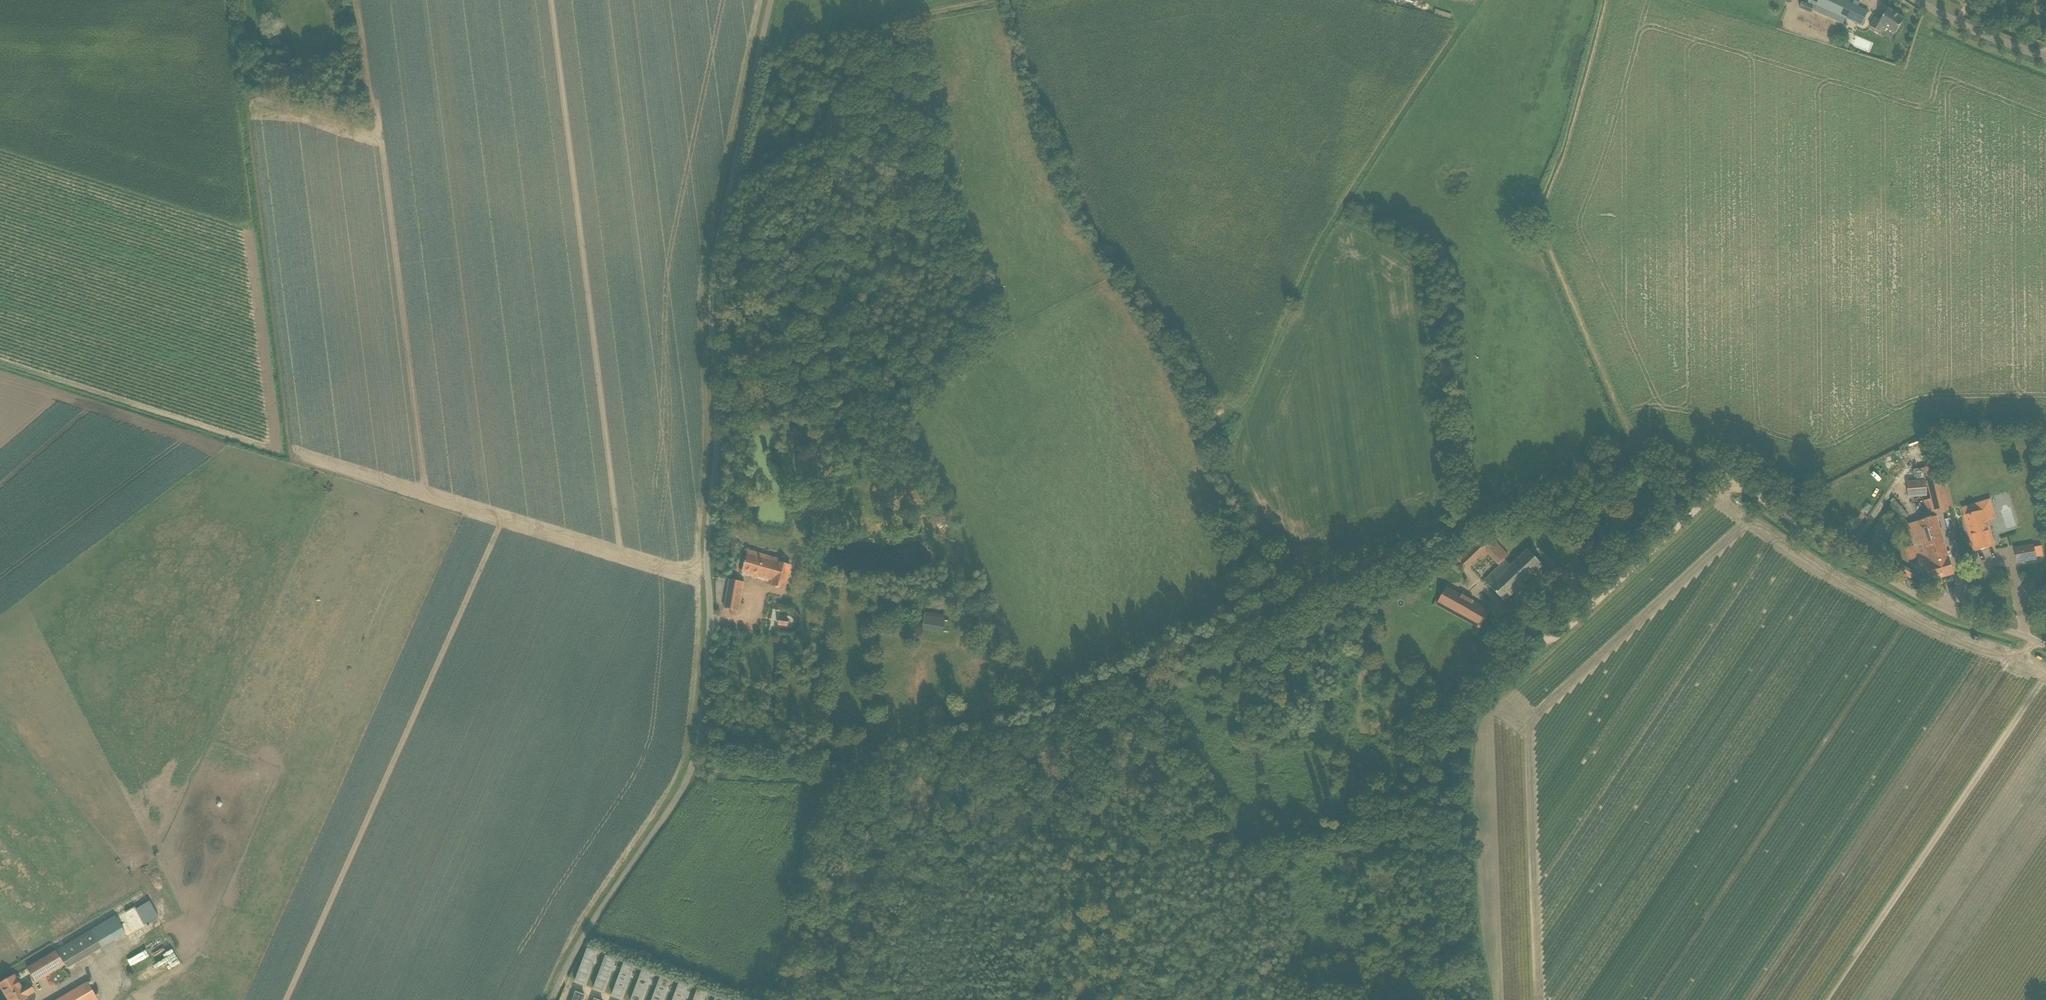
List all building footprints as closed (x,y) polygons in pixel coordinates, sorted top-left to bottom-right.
[(1859,7),(1844,0),(1819,0),(1817,5),(1824,8),(1846,19),(1850,11),(1855,13),(1858,7),(1859,7)] [(1881,21),(1876,18),(1870,27),(1880,33),(1884,27),(1896,34),(1904,20),(1888,9),(1881,21)] [(1941,478),(1927,482),(1935,515),(1949,511),(1941,478)] [(1925,482),(1908,483),(1909,497),(1926,496),(1925,482)] [(1974,552),(1995,546),(1984,511),(1981,502),(1962,508),(1964,516),(1974,552)] [(1908,524),(1921,567),(1925,565),(1930,581),(1953,574),(1937,516),(1908,524)] [(1544,566),(1529,550),(1511,566),(1505,559),(1509,556),(1486,532),(1461,556),(1452,546),(1445,552),(1457,564),(1464,572),(1485,551),(1499,565),(1501,563),(1502,564),(1485,581),(1505,602),(1544,566)] [(2018,563),(2036,559),(2033,546),(2015,549),(2018,563)] [(773,581),(771,585),(784,589),(790,566),(747,554),(747,556),(745,561),(744,561),(743,564),(744,565),(742,572),(773,581)] [(743,583),(730,580),(724,608),(738,611),(743,583)] [(1447,587),(1437,605),(1480,628),(1490,611),(1447,587)] [(922,629),(942,633),(945,617),(924,613),(922,629)] [(145,924),(160,916),(150,900),(135,908),(145,924)] [(597,952),(588,949),(576,981),(585,984),(597,952)] [(161,968),(177,961),(173,950),(156,957),(161,968)] [(36,982),(65,965),(57,951),(28,968),(36,982)] [(615,959),(606,956),(594,988),(603,991),(615,959)] [(634,966),(625,963),(613,994),(622,998),(634,966)] [(643,970),(632,999),(642,999),(652,973),(643,970)] [(9,999),(21,999),(27,996),(34,992),(30,984),(22,989),(15,976),(0,985),(9,999)] [(661,976),(652,999),(663,999),(670,980),(661,976)] [(98,999),(88,982),(58,999),(97,999),(98,999)] [(680,983),(673,999),(684,999),(689,987),(680,983)] [(698,990),(694,999),(705,999),(707,994),(698,990)] [(576,991),(573,999),(583,999),(585,995),(576,991)]
